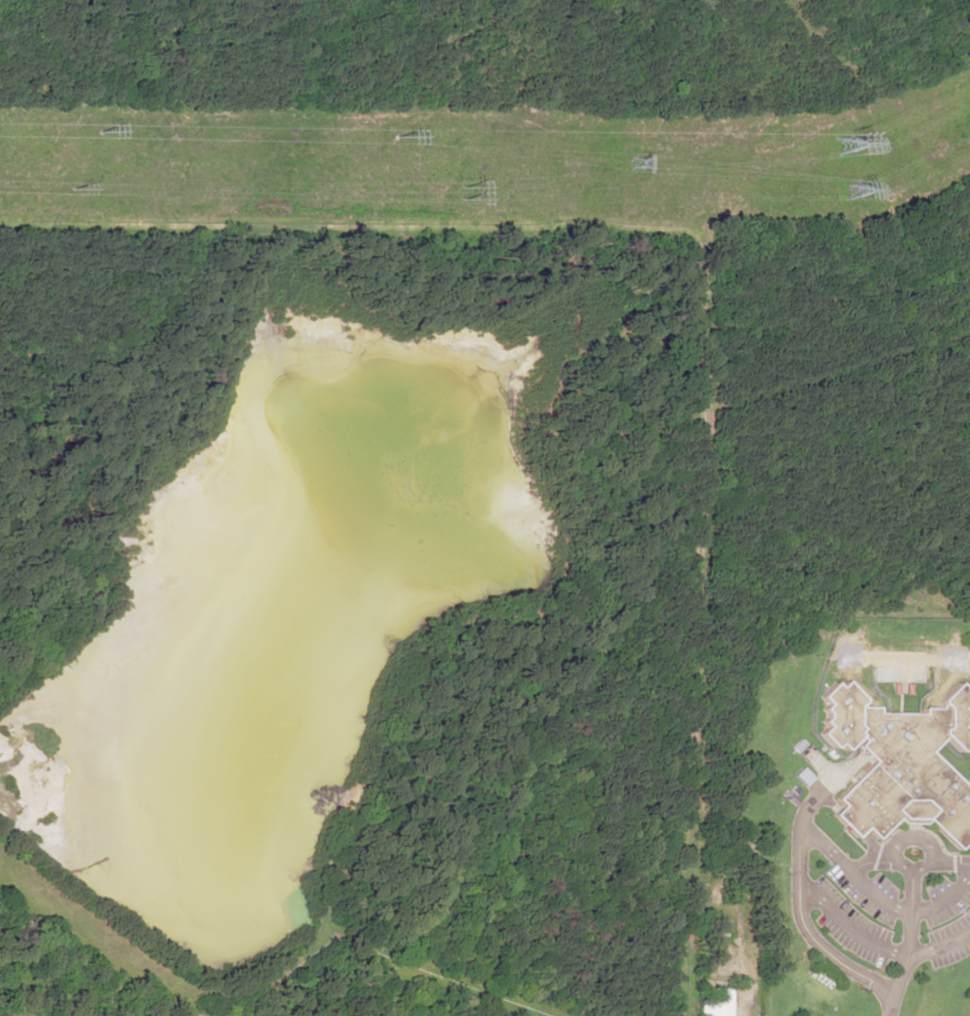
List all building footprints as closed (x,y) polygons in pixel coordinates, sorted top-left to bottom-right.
[(927,752),(942,737),(956,752),(969,745),(969,686),(969,685),(963,688),(957,682),(939,700),(939,708),(922,708),(922,713),(877,712),(877,707),(861,706),(848,679),(815,694),(821,701),(821,734),(839,753),(859,734),(859,748),(871,761),(834,798),(838,807),(829,815),(841,827),(910,828),(920,818),(952,850),(969,832),(969,796),(927,752)] [(701,987),(700,1015),(728,1015),(728,988),(701,987)]
